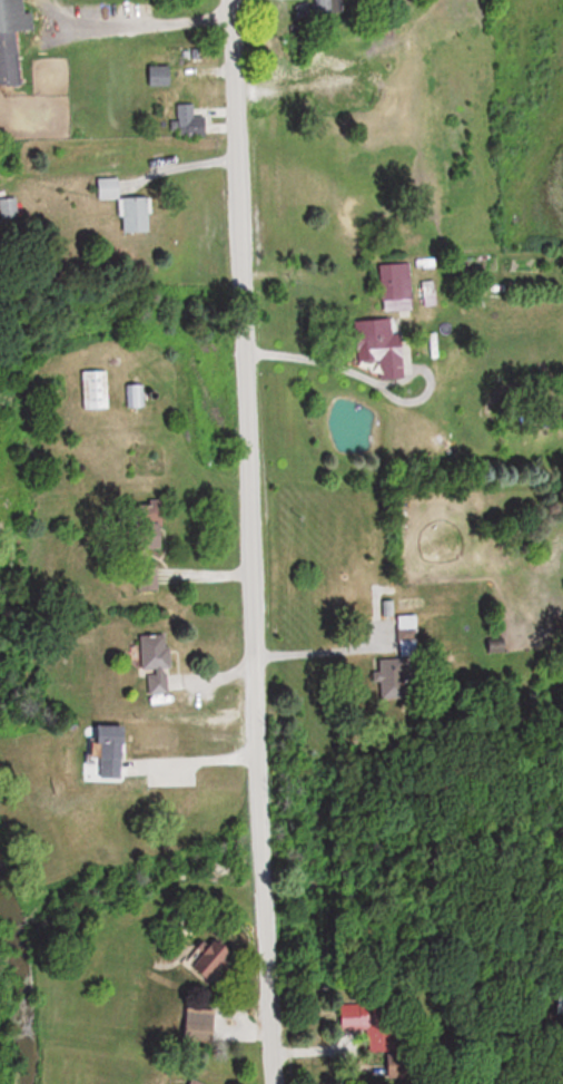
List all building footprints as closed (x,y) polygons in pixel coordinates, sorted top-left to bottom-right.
[(24,0),(0,0),(0,87),(21,85),(16,32),(33,30),(32,12),(25,12),(24,0)] [(148,66),(148,86),(171,86),(171,66),(148,66)] [(207,136),(207,116),(194,116),(194,104),(177,104),(177,136),(207,136)] [(117,198),(117,180),(98,180),(98,198),(117,198)] [(149,232),(149,198),(122,198),(122,232),(149,232)] [(382,310),(411,309),(409,263),(379,265),(382,310)] [(404,379),(403,336),(393,336),(392,320),(356,321),(357,362),(380,361),(381,380),(404,379)] [(107,410),(107,372),(83,372),(83,410),(107,410)] [(141,386),(126,387),(127,409),(143,408),(141,386)] [(169,634),(143,635),(145,696),(171,695),(169,634)] [(374,658),(374,698),(404,698),(404,658),(374,658)] [(100,726),(100,779),(127,779),(127,726),(100,726)] [(179,962),(202,982),(232,948),(210,928),(179,962)] [(562,1010),(562,994),(543,996),(544,1012),(562,1010)] [(335,1027),(377,1027),(377,1002),(335,1002),(335,1027)] [(215,1041),(215,1009),(187,1009),(187,1041),(215,1041)]
